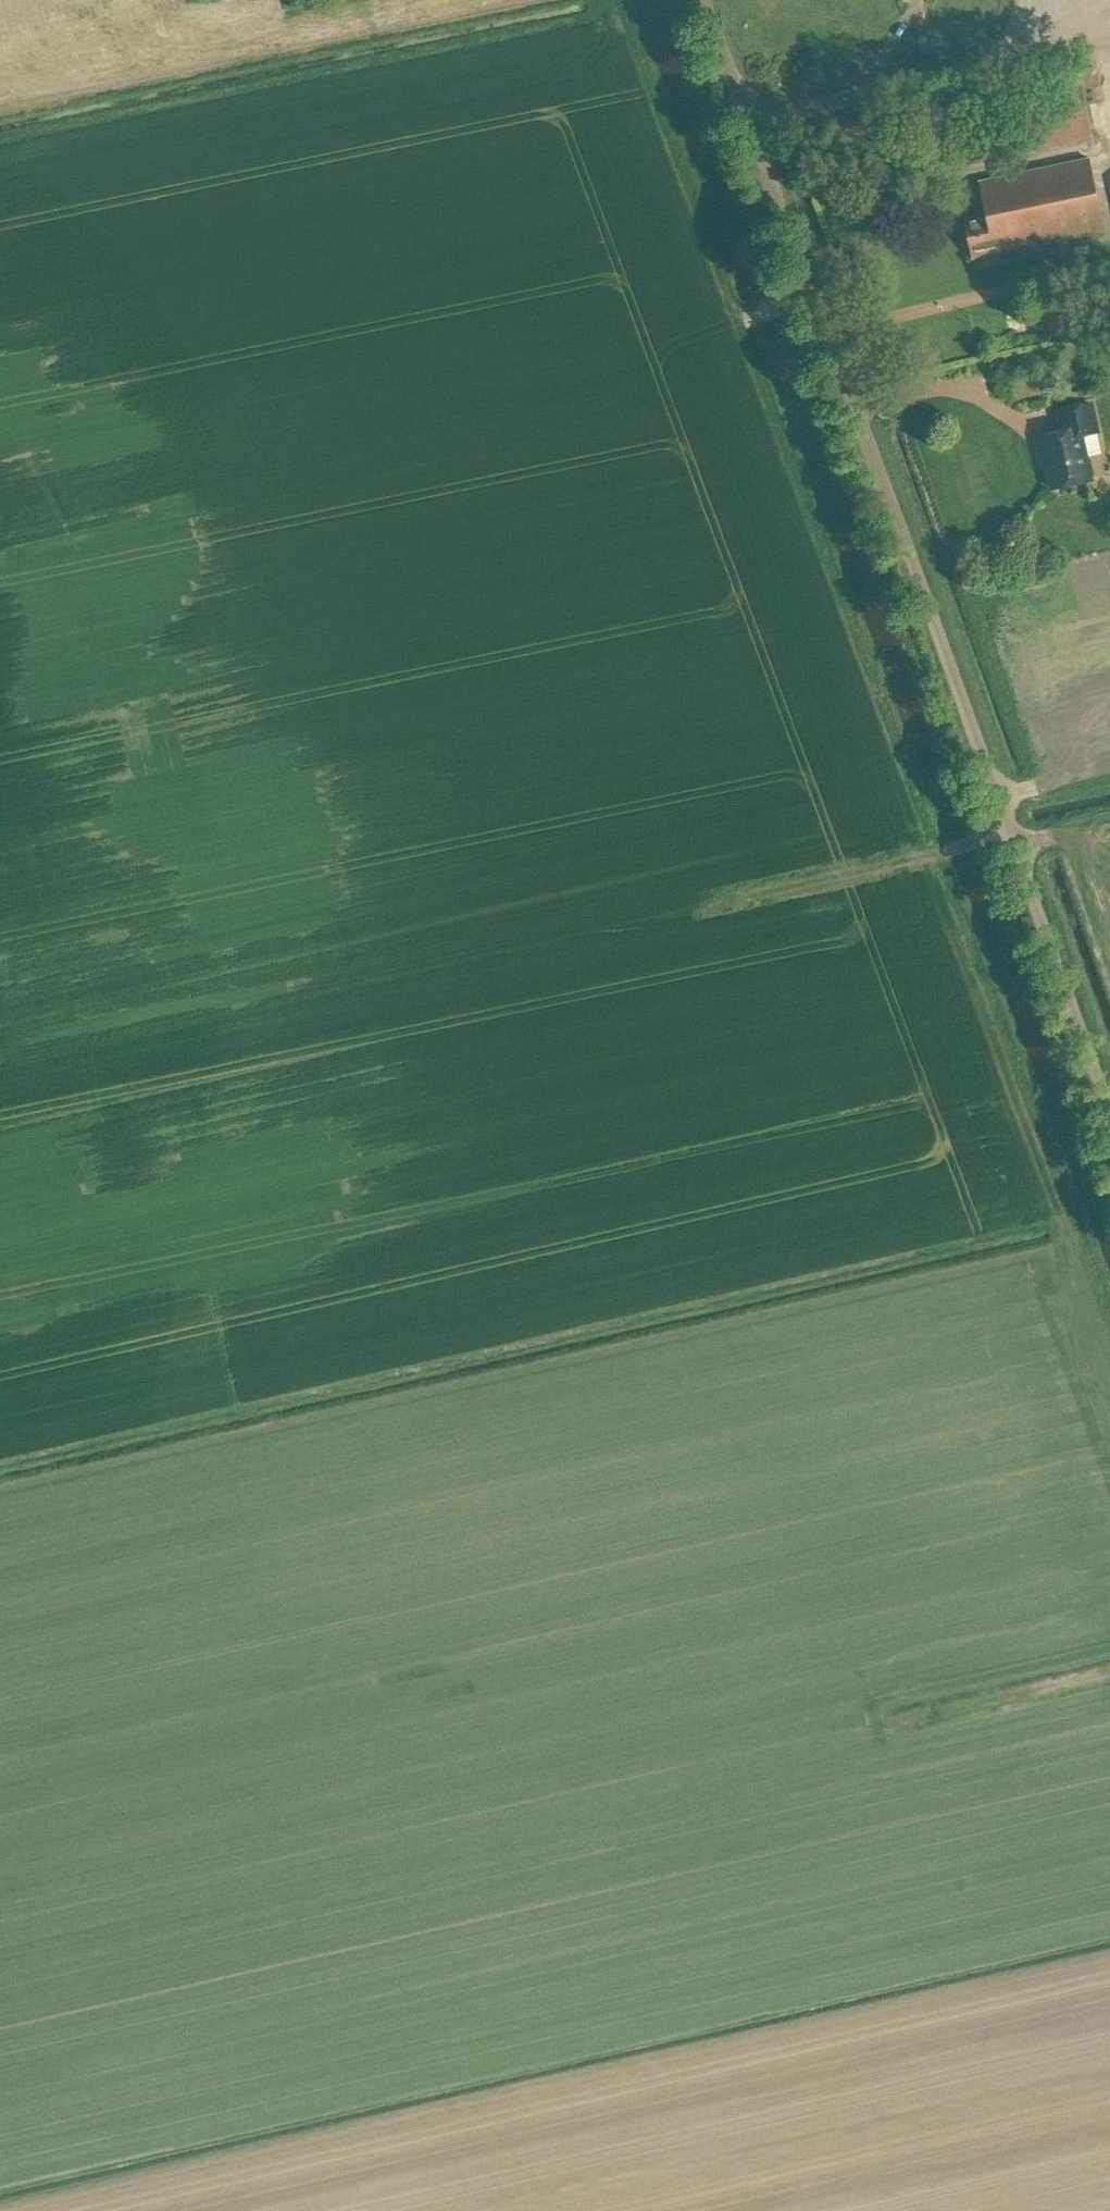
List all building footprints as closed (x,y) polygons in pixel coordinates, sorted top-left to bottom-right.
[(1015,111),(1026,154),(1092,139),(1081,94),(1015,111)] [(994,256),(1105,232),(1089,160),(980,183),(986,212),(982,213),(983,219),(965,223),(972,258),(994,253),(994,256)] [(1090,482),(1089,478),(1091,475),(1088,463),(1086,461),(1081,438),(1097,434),(1091,405),(1058,412),(1062,434),(1036,439),(1041,460),(1045,459),(1052,490),(1090,482)]
